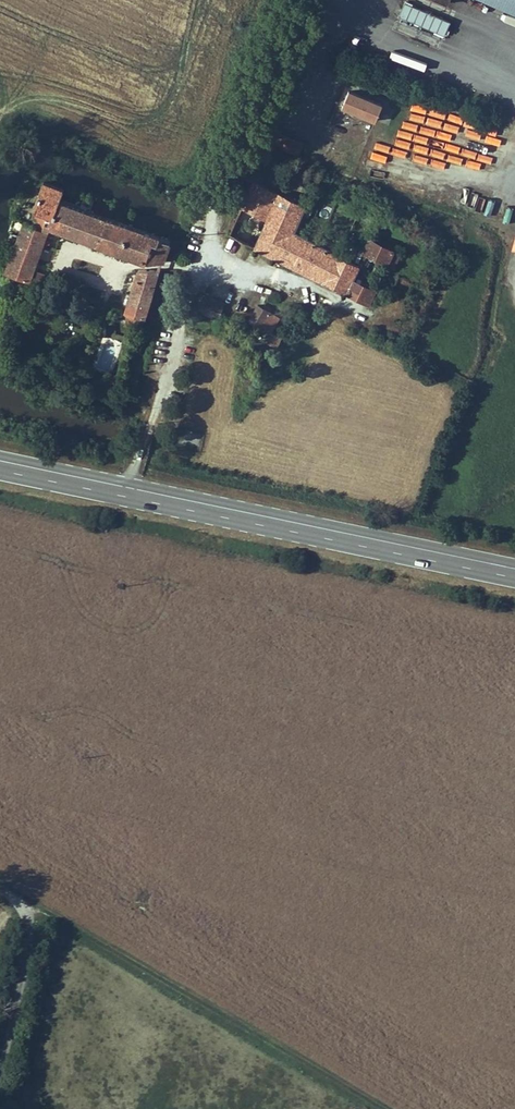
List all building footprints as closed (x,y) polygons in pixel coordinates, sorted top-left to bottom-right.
[(449,17),(406,0),(402,0),(397,11),(448,31),(450,26),(446,24),(449,17)] [(514,10),(514,0),(490,0),(514,10)] [(374,121),(383,103),(350,87),(341,106),(374,121)] [(226,234),(343,298),(357,271),(335,258),(289,234),(303,208),(254,182),(226,234)] [(34,211),(31,221),(150,265),(162,265),(166,246),(60,208),(64,193),(44,186),(40,190),(25,185),(19,208),(34,211)] [(5,276),(27,283),(45,233),(22,225),(5,276)] [(350,231),(335,258),(357,271),(343,298),(365,310),(395,255),(350,231)] [(138,275),(125,316),(127,317),(140,321),(145,323),(159,278),(138,275)] [(206,301),(200,313),(214,321),(221,309),(206,301)] [(265,314),(257,329),(269,335),(277,320),(265,314)] [(140,321),(127,317),(124,327),(137,332),(140,321)]
